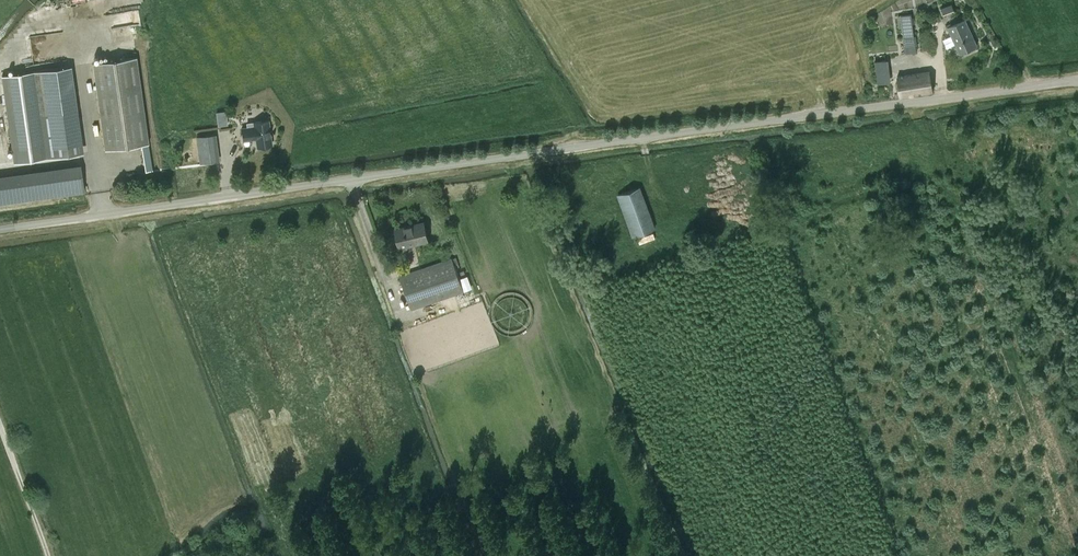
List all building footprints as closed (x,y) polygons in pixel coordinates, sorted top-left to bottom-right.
[(951,3),(941,7),(944,14),(954,10),(951,3)] [(911,14),(897,16),(899,27),(902,27),(905,53),(916,52),(911,14)] [(966,19),(948,27),(960,53),(978,45),(966,19)] [(56,43),(65,42),(64,32),(55,33),(56,43)] [(136,57),(93,63),(105,150),(148,144),(136,57)] [(888,59),(875,61),(878,84),(891,83),(888,59)] [(67,67),(34,71),(46,158),(79,153),(67,67)] [(0,75),(0,94),(9,161),(46,158),(34,71),(0,75)] [(930,72),(898,77),(901,96),(933,91),(930,72)] [(254,126),(241,128),(243,140),(256,138),(257,147),(271,145),(268,120),(254,122),(254,126)] [(213,135),(197,137),(200,164),(217,161),(213,135)] [(84,191),(81,169),(0,180),(0,203),(84,191)] [(655,228),(641,186),(617,194),(631,237),(655,228)] [(424,222),(395,228),(400,247),(428,240),(424,222)] [(412,309),(464,291),(452,259),(400,277),(412,309)]
